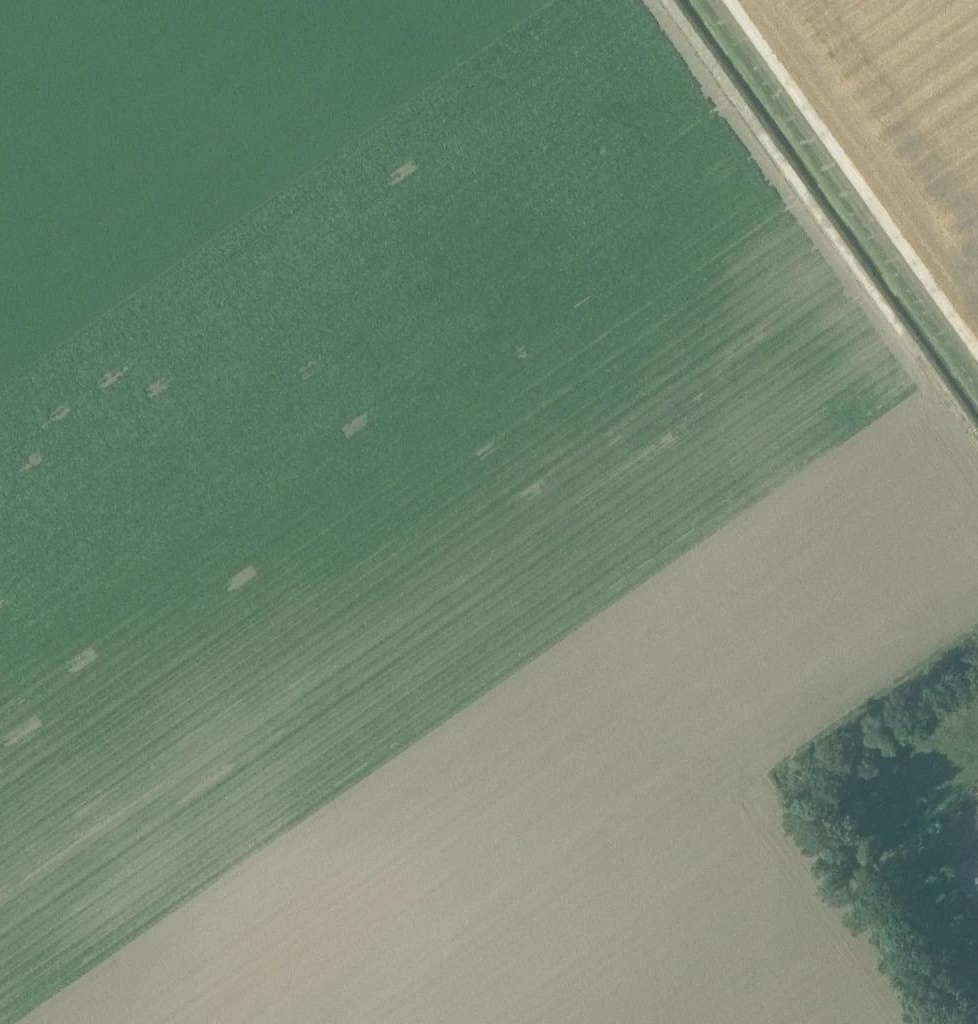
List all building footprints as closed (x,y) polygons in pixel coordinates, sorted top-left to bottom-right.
[(977,898),(977,801),(930,836),(976,899),(977,898)]
